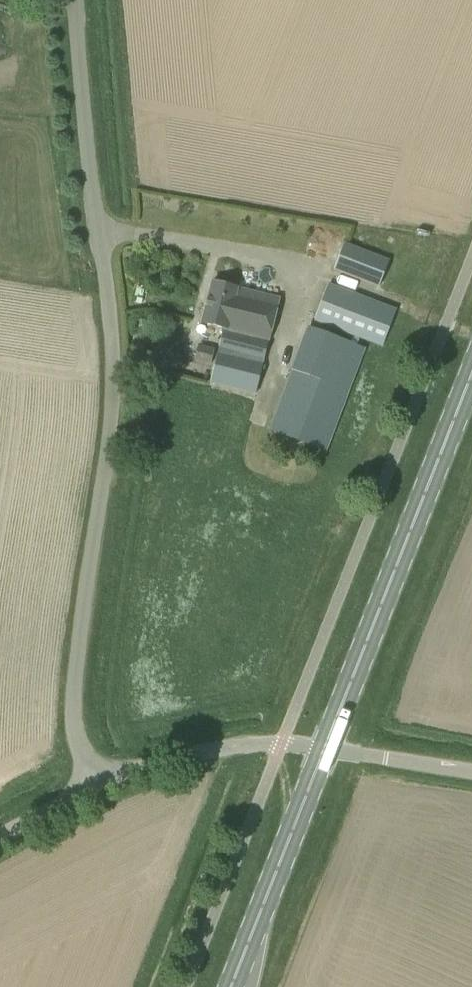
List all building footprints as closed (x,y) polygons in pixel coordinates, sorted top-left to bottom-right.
[(380,284),(390,258),(345,241),(335,267),(380,284)] [(257,393),(280,297),(212,282),(203,322),(224,327),(211,382),(257,393)] [(382,347),(396,309),(329,283),(314,321),(345,333),(343,339),(309,326),(271,430),(329,451),(367,347),(358,344),(360,338),(382,347)] [(167,371),(169,363),(161,361),(159,369),(167,371)]
